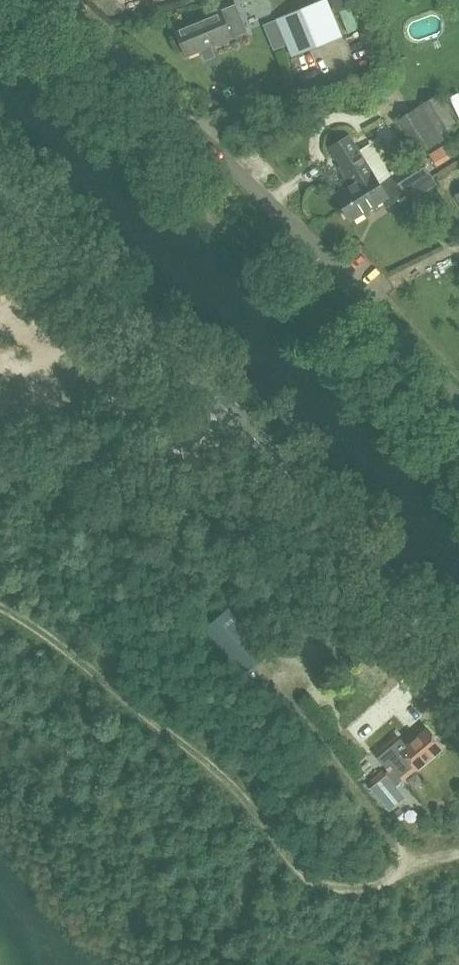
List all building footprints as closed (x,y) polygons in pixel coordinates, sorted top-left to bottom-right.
[(276,20),(291,58),(342,37),(332,13),(327,0),(276,20)] [(352,5),(350,0),(331,0),(336,11),(352,5)] [(236,3),(179,29),(173,31),(185,59),(248,31),(236,3)] [(396,119),(419,155),(444,139),(439,132),(453,123),(436,95),(396,119)] [(334,193),(343,207),(380,182),(379,182),(358,150),(348,133),(328,146),(351,182),(334,193)] [(380,182),(343,207),(352,220),(382,201),(386,207),(406,194),(401,187),(429,169),(420,156),(379,182),(380,182)] [(270,649),(230,604),(206,626),(247,670),(270,649)] [(404,778),(442,747),(426,728),(405,745),(397,735),(376,752),(390,770),(394,766),(404,778)] [(378,791),(391,780),(382,772),(370,781),(378,791)] [(405,797),(392,781),(376,794),(388,810),(405,797)]
